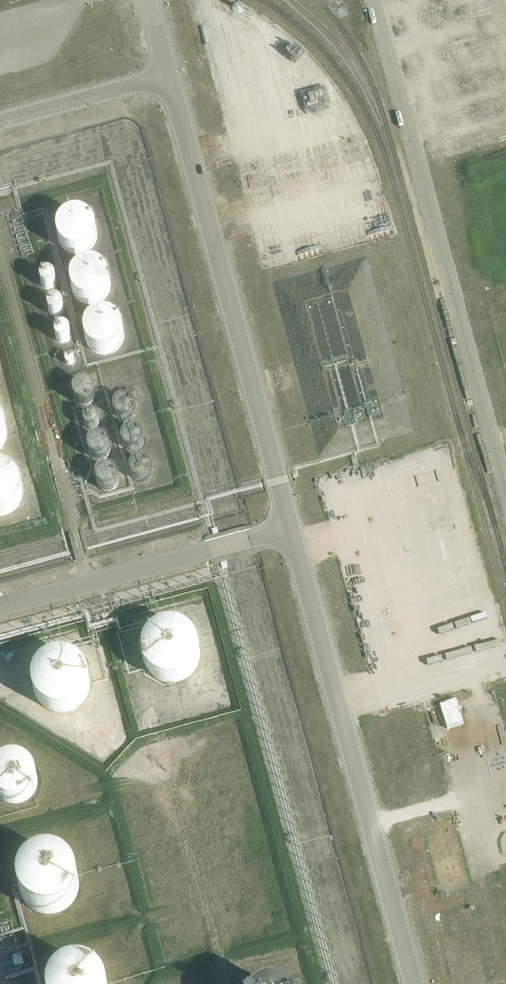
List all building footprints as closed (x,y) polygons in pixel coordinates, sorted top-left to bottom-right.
[(59,238),(61,245),(64,250),(69,253),(75,255),(81,255),(87,254),(92,250),(96,245),(98,240),(99,234),(98,229),(95,223),(91,219),(86,217),(79,215),(72,216),(66,220),(62,225),(59,231),(59,238)] [(73,283),(73,289),(74,294),(78,299),(82,303),(88,305),(94,306),(100,304),(105,301),(109,297),(112,290),(112,284),(110,277),(106,272),(100,268),(95,267),(89,267),(83,269),(78,272),(75,277),(73,283)] [(41,282),(42,286),(45,289),(49,290),(53,289),(56,286),(57,282),(56,278),(53,276),(49,275),(45,276),(43,278),(41,282)] [(48,309),(49,313),(51,316),(55,317),(59,316),(62,312),(62,309),(61,306),(58,303),(55,303),(52,304),(49,306),(48,309)] [(87,338),(88,344),(92,349),(96,352),(101,355),(107,355),(112,354),(117,352),(121,348),(124,342),(125,336),(124,329),(121,324),(116,319),(110,317),(104,317),(98,318),(93,322),(89,326),(87,332),(87,338)] [(55,336),(55,340),(58,343),(61,344),(65,344),(68,343),(70,340),(71,337),(70,333),(68,330),(65,329),(61,329),(58,330),(55,333),(55,336)] [(70,345),(63,346),(64,353),(71,352),(70,345)] [(65,360),(65,363),(67,366),(70,367),(73,366),(75,364),(75,361),(73,358),(71,357),(67,358),(65,360)] [(76,404),(78,407),(82,410),(87,411),(91,409),(95,406),(96,401),(96,396),(93,392),(88,390),(83,390),(79,392),(76,396),(75,400),(76,404)] [(116,413),(116,417),(117,422),(121,425),(125,427),(130,426),(134,423),(137,419),(137,414),(134,409),(130,406),(126,405),(122,406),(118,409),(116,413)] [(98,434),(101,432),(102,429),(102,425),(101,422),(98,420),(94,419),(91,420),(88,422),(86,426),(86,429),(88,433),(91,435),(95,435),(98,434)] [(127,453),(130,456),(135,458),(139,457),(143,454),(146,449),(145,444),(143,440),(140,438),(135,437),(131,438),(127,441),(125,445),(125,449),(127,453)] [(95,466),(99,468),(103,469),(107,467),(111,464),(112,460),(112,456),(110,452),(106,449),(101,448),(97,450),(93,453),(92,458),(93,462),(95,466)] [(143,487),(147,487),(151,484),(154,479),(153,474),(151,470),(147,468),(142,467),(138,469),(135,472),(134,476),(134,480),(136,484),(139,486),(143,487)] [(4,517),(11,514),(17,509),(21,503),(23,496),(23,489),(21,482),(16,476),(11,472),(5,469),(0,468),(0,517),(4,517)] [(100,486),(100,491),(102,494),(105,497),(109,498),(113,497),(116,495),(118,492),(119,488),(118,484),(115,481),(112,480),(107,480),(103,482),(100,486)] [(200,660),(200,654),(200,648),(198,643),(196,638),(192,634),(188,630),(183,627),(178,626),(173,625),(167,625),(162,627),(157,629),(152,633),(148,637),(145,642),(143,648),(143,653),(143,659),(144,664),(147,669),(150,673),(155,677),(159,680),(165,682),(170,682),(175,682),(181,681),(185,679),(187,678),(191,674),(195,670),(198,664),(200,660)] [(90,690),(91,685),(90,680),(89,674),(86,669),(83,665),(79,662),(74,659),(68,657),(63,656),(58,656),(52,658),(47,660),(42,664),(39,669),(36,674),(34,679),(34,684),(34,691),(36,696),(39,701),(41,704),(45,708),(51,711),(57,713),(61,713),(66,713),(72,711),(77,709),(82,705),(86,701),(88,696),(90,690)] [(505,728),(505,716),(494,717),(494,728),(505,728)] [(36,781),(35,777),(34,773),(32,769),(30,766),(27,764),(24,762),(20,760),(15,759),(12,760),(7,761),(4,762),(0,765),(0,797),(1,798),(5,800),(9,802),(13,802),(17,802),(21,801),(25,799),(29,796),(31,793),(34,789),(35,786),(36,781)] [(48,913),(56,912),(63,909),(69,904),(74,898),(77,891),(78,884),(77,876),(75,869),(71,862),(64,857),(56,853),(48,852),(39,853),(31,857),(24,862),(20,870),(17,878),(17,886),(19,893),(22,900),(27,905),(33,910),(40,912),(48,913)] [(104,979),(99,972),(93,967),(86,964),(78,963),(70,964),(63,966),(56,971),(51,977),(48,983),(106,983),(104,979)]
